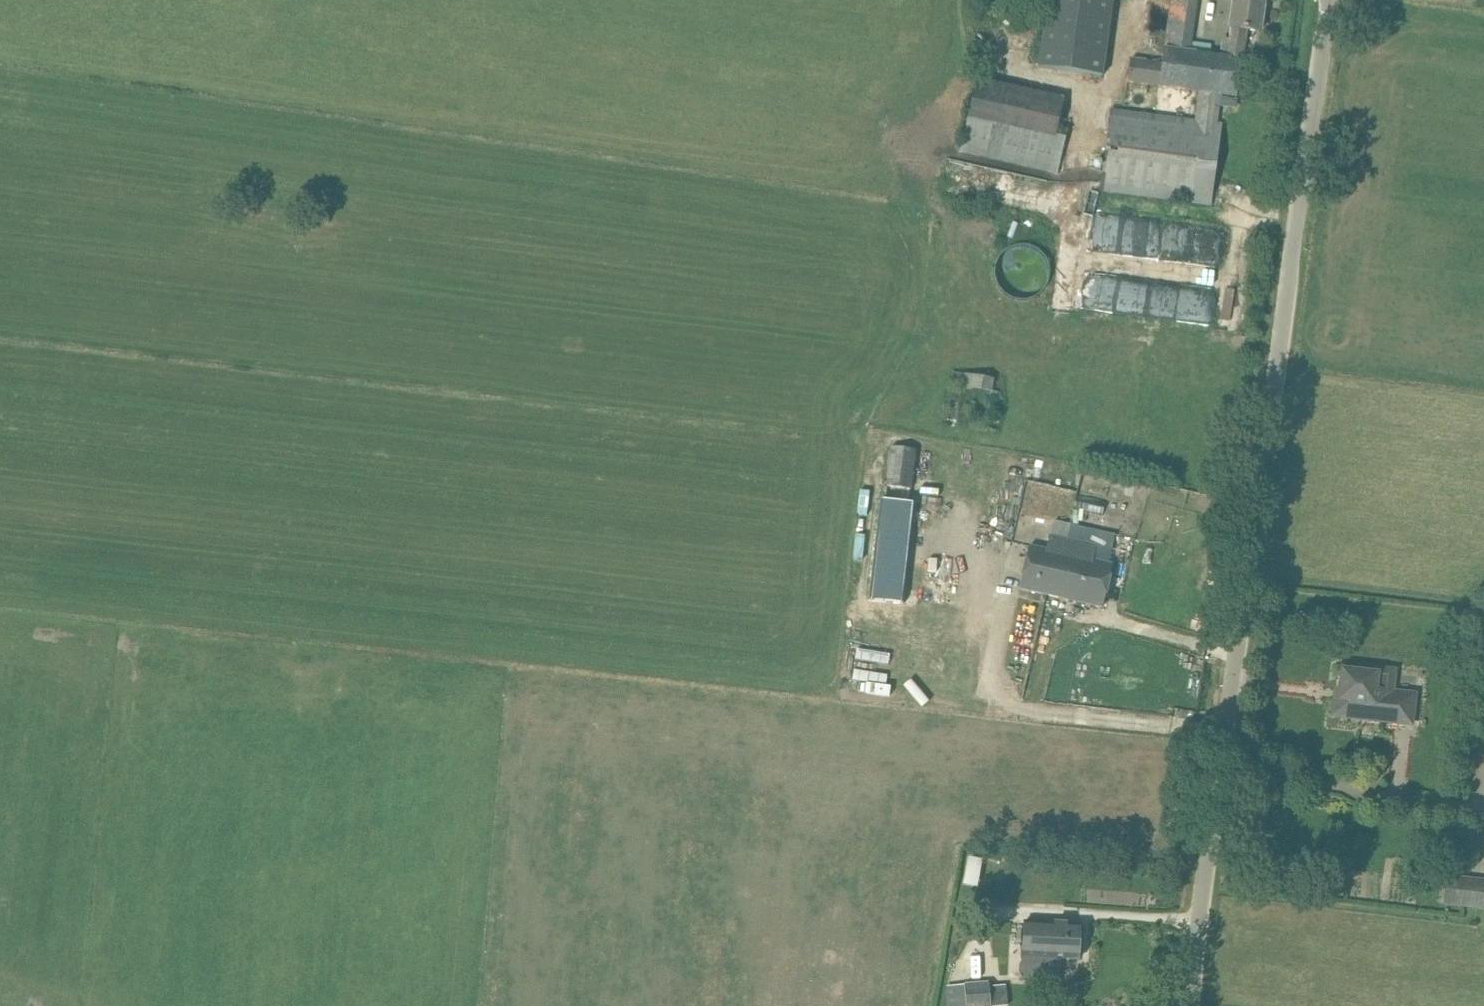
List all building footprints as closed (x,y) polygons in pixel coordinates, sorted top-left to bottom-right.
[(1113,0),(1048,0),(1039,67),(1103,76),(1113,0)] [(1110,108),(1100,191),(1211,205),(1222,124),(1218,123),(1221,95),(1237,97),(1246,30),(1260,32),(1264,3),(1245,0),(1235,0),(1231,28),(1232,28),(1231,39),(1225,38),(1223,56),(1190,52),(1198,0),(1175,0),(1168,48),(1166,47),(1164,62),(1131,57),(1129,80),(1198,93),(1195,118),(1110,108)] [(1056,134),(1065,97),(977,77),(960,152),(1058,174),(1066,137),(1056,134)] [(1048,281),(1050,271),(1048,262),(1044,254),(1036,248),(1027,245),(1018,245),(1009,248),(1002,254),(997,262),(995,271),(997,281),(1002,289),(1009,295),(1018,298),(1027,298),(1036,295),(1044,289),(1048,281)] [(1092,309),(1212,321),(1215,288),(1175,284),(1176,271),(1144,267),(1143,278),(1096,273),(1092,309)] [(993,391),(995,376),(962,372),(958,401),(998,407),(1000,392),(993,391)] [(872,602),(900,605),(917,449),(890,446),(876,583),(874,583),(872,602)] [(1103,516),(1106,502),(1077,496),(1074,510),(1103,516)] [(1048,551),(1030,547),(1020,588),(1103,606),(1112,566),(1093,561),(1096,547),(1067,540),(1071,524),(1055,521),(1051,537),(1048,551)] [(1334,696),(1332,715),(1411,723),(1415,692),(1392,690),(1394,669),(1376,667),(1375,672),(1342,669),(1339,697),(1334,696)] [(1443,905),(1483,910),(1483,879),(1447,875),(1443,905)] [(1079,959),(1081,925),(1023,922),(1020,978),(1059,980),(1060,958),(1079,959)] [(967,1005),(992,1005),(990,981),(965,983),(965,985),(967,1005)]
